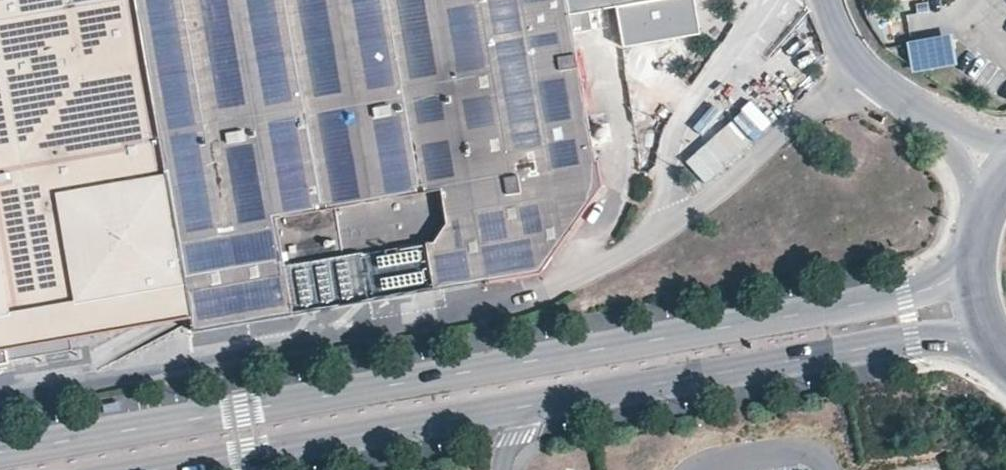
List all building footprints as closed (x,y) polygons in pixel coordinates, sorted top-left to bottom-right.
[(1,322),(15,320),(69,311),(110,304),(142,298),(182,291),(189,330),(216,325),(483,279),(483,284),(539,274),(602,185),(597,159),(592,160),(590,148),(570,32),(590,29),(586,10),(613,5),(620,46),(697,33),(691,0),(0,0),(0,323),(1,322)] [(910,48),(915,73),(955,66),(949,40),(910,48)] [(751,143),(732,122),(686,163),(706,184),(751,143)] [(598,143),(600,145),(602,146),(604,147),(606,147),(608,146),(610,145),(611,143),(612,140),(612,138),(611,136),(609,134),(607,133),(605,133),(603,133),(601,134),(599,136),(598,138),(598,140),(598,143)] [(15,320),(1,322),(6,361),(73,351),(69,311),(15,320)]
